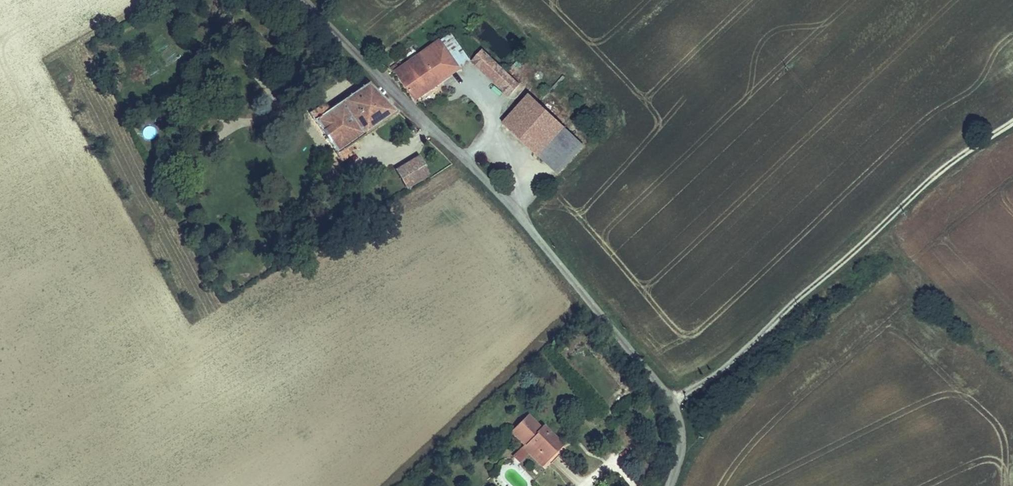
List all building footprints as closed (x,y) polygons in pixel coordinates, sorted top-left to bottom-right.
[(438,44),(458,72),(468,65),(448,37),(438,44)] [(393,68),(417,100),(458,72),(438,44),(402,69),(398,64),(393,68)] [(518,88),(482,53),(472,64),(507,98),(518,88)] [(344,146),(397,113),(369,83),(321,112),(319,110),(322,108),(318,103),(305,112),(340,160),(350,155),(344,146)] [(508,133),(537,161),(563,133),(550,121),(555,116),(547,108),(542,113),(529,101),(497,134),(503,140),(508,133)] [(148,141),(158,136),(152,125),(142,130),(148,141)] [(563,133),(537,161),(556,178),(582,151),(563,133)] [(395,195),(426,177),(415,162),(386,178),(395,195)] [(548,458),(562,443),(544,426),(540,429),(526,416),(512,431),(527,444),(530,441),(548,458)] [(530,441),(527,444),(523,448),(529,454),(541,465),(548,458),(530,441)] [(529,454),(523,448),(511,461),(518,467),(529,454)]
